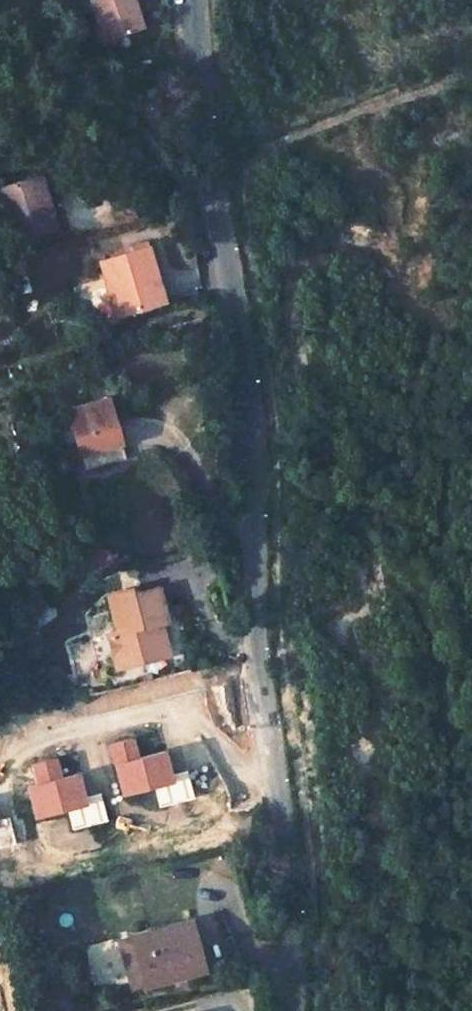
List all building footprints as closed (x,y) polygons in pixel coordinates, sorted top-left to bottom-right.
[(103,41),(140,29),(131,3),(139,0),(89,0),(103,41)] [(40,175),(0,186),(0,204),(12,244),(56,231),(40,175)] [(105,277),(116,318),(164,303),(148,248),(100,262),(105,277)] [(116,318),(105,277),(71,286),(83,326),(116,318)] [(125,459),(109,398),(68,409),(85,471),(125,459)] [(169,646),(167,637),(158,633),(155,622),(162,620),(167,619),(159,588),(135,594),(133,589),(111,595),(120,633),(110,635),(119,669),(143,663),(141,654),(169,646)] [(155,622),(158,633),(167,637),(162,620),(155,622)] [(143,663),(164,657),(171,655),(169,646),(141,654),(143,663)] [(197,944),(191,922),(133,938),(147,987),(198,973),(190,946),(197,944)] [(190,946),(198,973),(204,971),(197,944),(190,946)]
